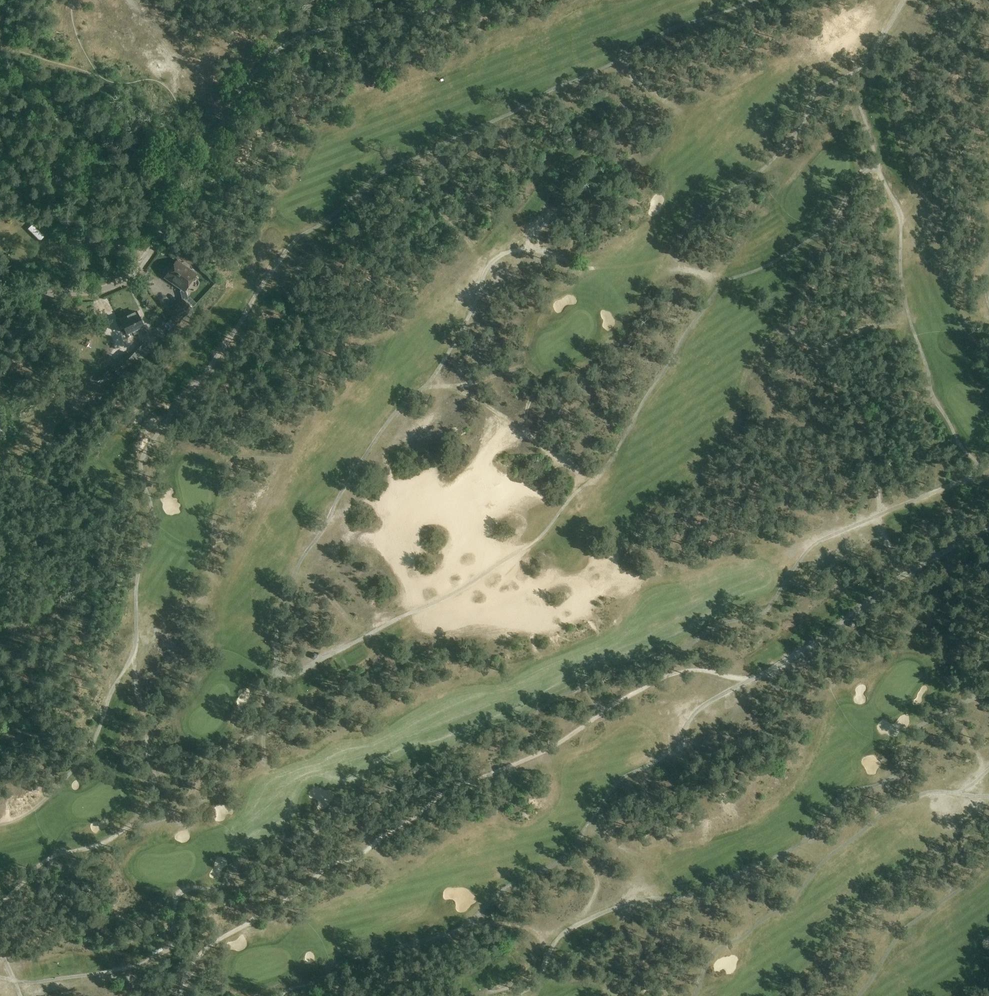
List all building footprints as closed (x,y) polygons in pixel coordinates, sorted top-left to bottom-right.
[(181,264),(177,261),(165,278),(181,289),(180,291),(182,298),(186,302),(188,300),(186,290),(197,275),(188,269),(190,267),(189,265),(184,262),(182,262),(181,264)] [(192,307),(186,302),(182,298),(168,314),(178,323),(192,307)] [(134,312),(130,314),(131,315),(120,320),(127,335),(133,332),(135,335),(145,330),(137,312),(134,313),(134,312)] [(111,367),(120,376),(123,379),(151,351),(142,342),(129,355),(126,352),(111,367)]
